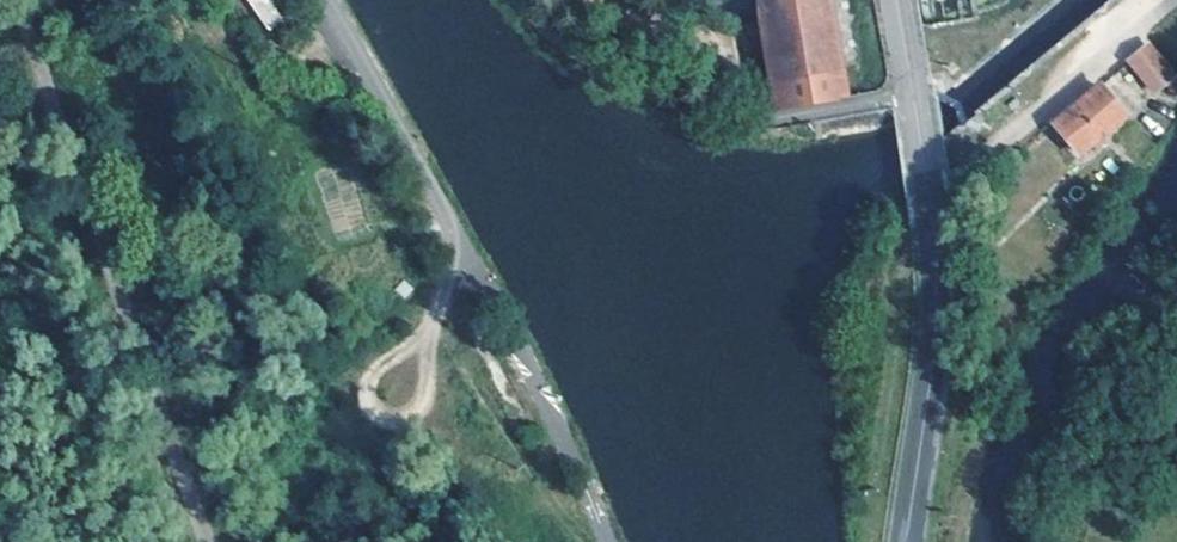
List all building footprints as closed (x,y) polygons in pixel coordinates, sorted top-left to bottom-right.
[(281,77),(317,53),(283,0),(230,0),(281,77)] [(759,22),(780,109),(851,97),(836,0),(756,0),(759,22)] [(1160,97),(1167,89),(1176,98),(1176,77),(1149,49),(1132,65),(1160,97)] [(1121,118),(1101,91),(1058,126),(1081,156),(1121,118)] [(365,235),(356,166),(322,171),(331,239),(365,235)]
